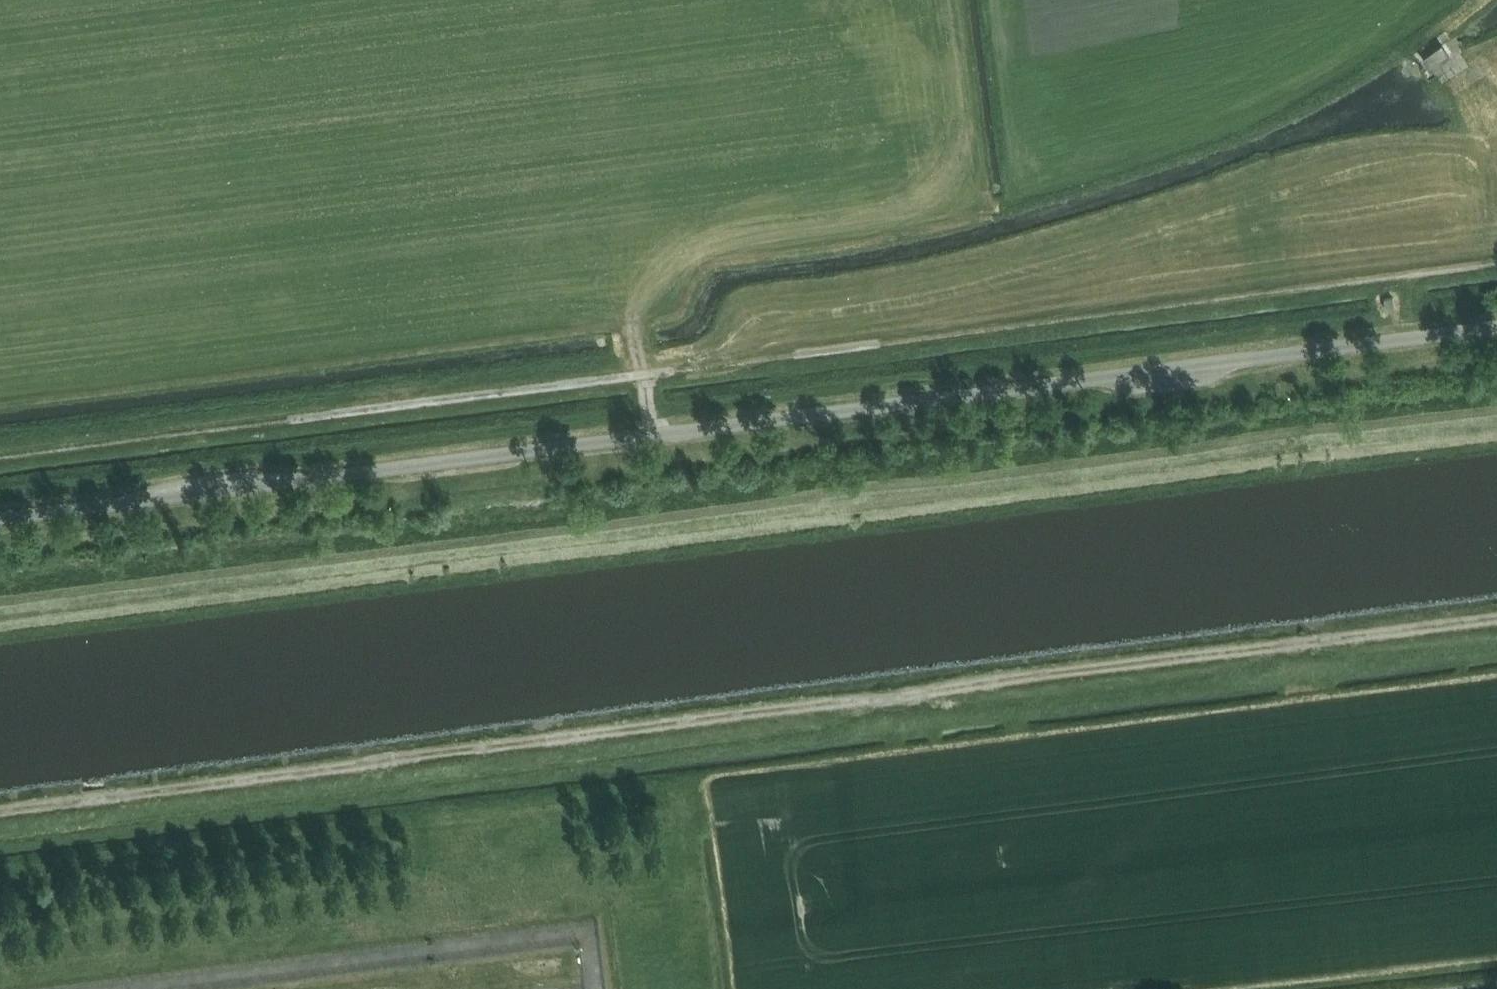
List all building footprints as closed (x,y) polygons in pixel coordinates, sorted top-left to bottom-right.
[(1450,54),(1443,44),(1425,56),(1431,67),(1450,54)] [(1394,309),(1393,298),(1384,299),(1385,310),(1394,309)]
